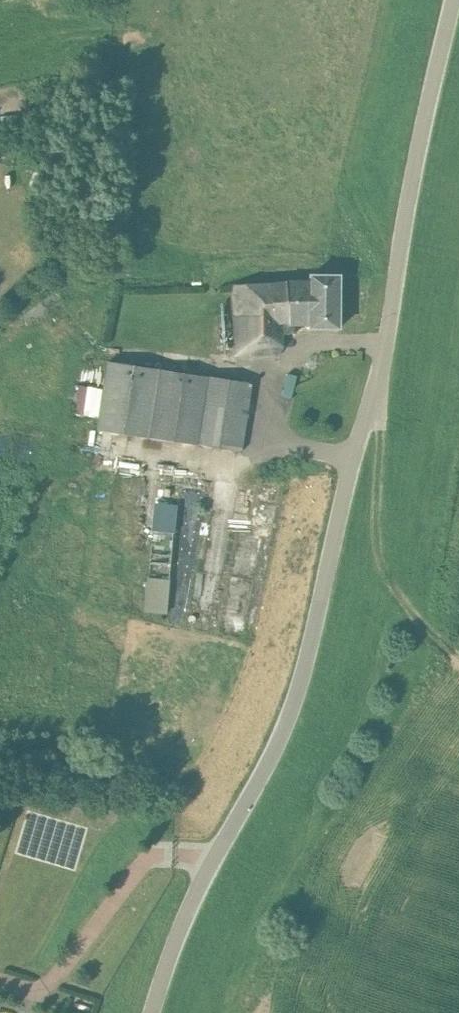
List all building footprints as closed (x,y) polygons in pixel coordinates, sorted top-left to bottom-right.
[(311,281),(235,285),(235,355),(250,355),(250,333),(295,333),(295,324),(310,324),(310,328),(339,328),(340,276),(311,275),(311,281)] [(108,362),(97,429),(242,451),(252,384),(108,362)] [(154,504),(152,533),(174,535),(176,506),(154,504)] [(147,590),(146,611),(167,613),(169,580),(148,578),(147,590)]
